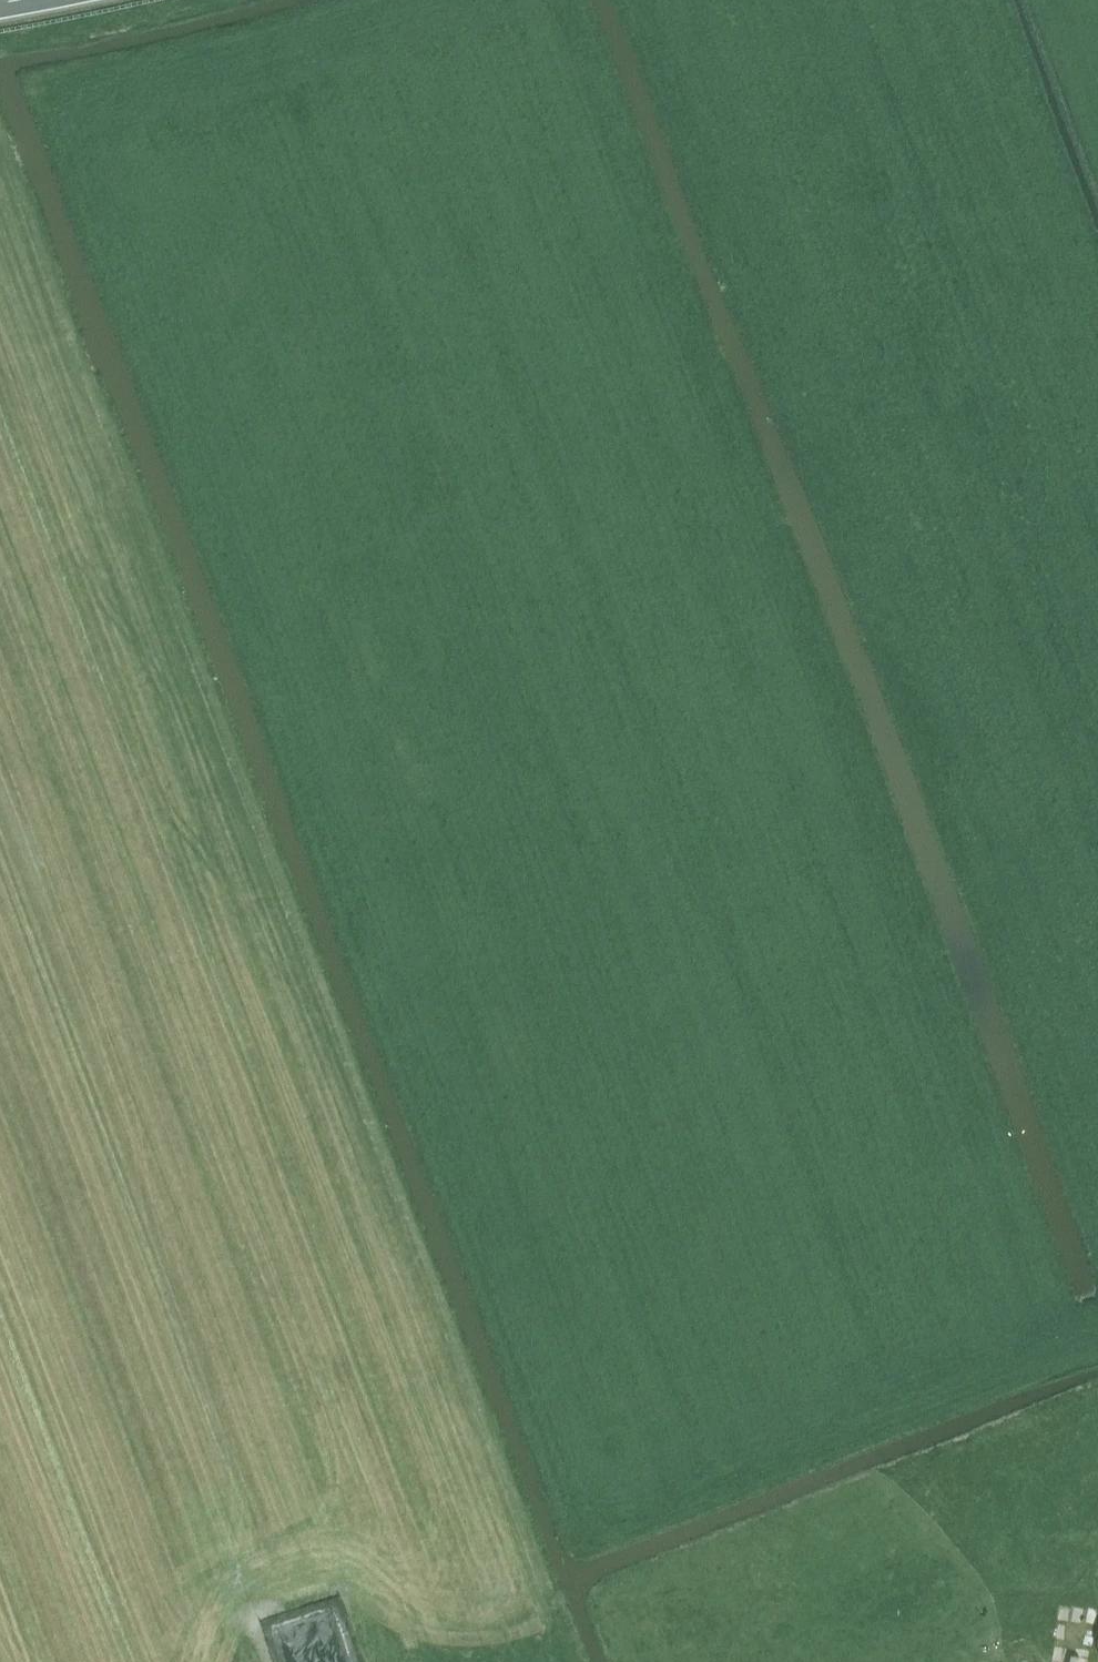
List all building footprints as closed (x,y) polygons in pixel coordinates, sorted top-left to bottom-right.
[(1062,1649),(1047,1647),(1045,1661),(1060,1661),(1062,1649)]
